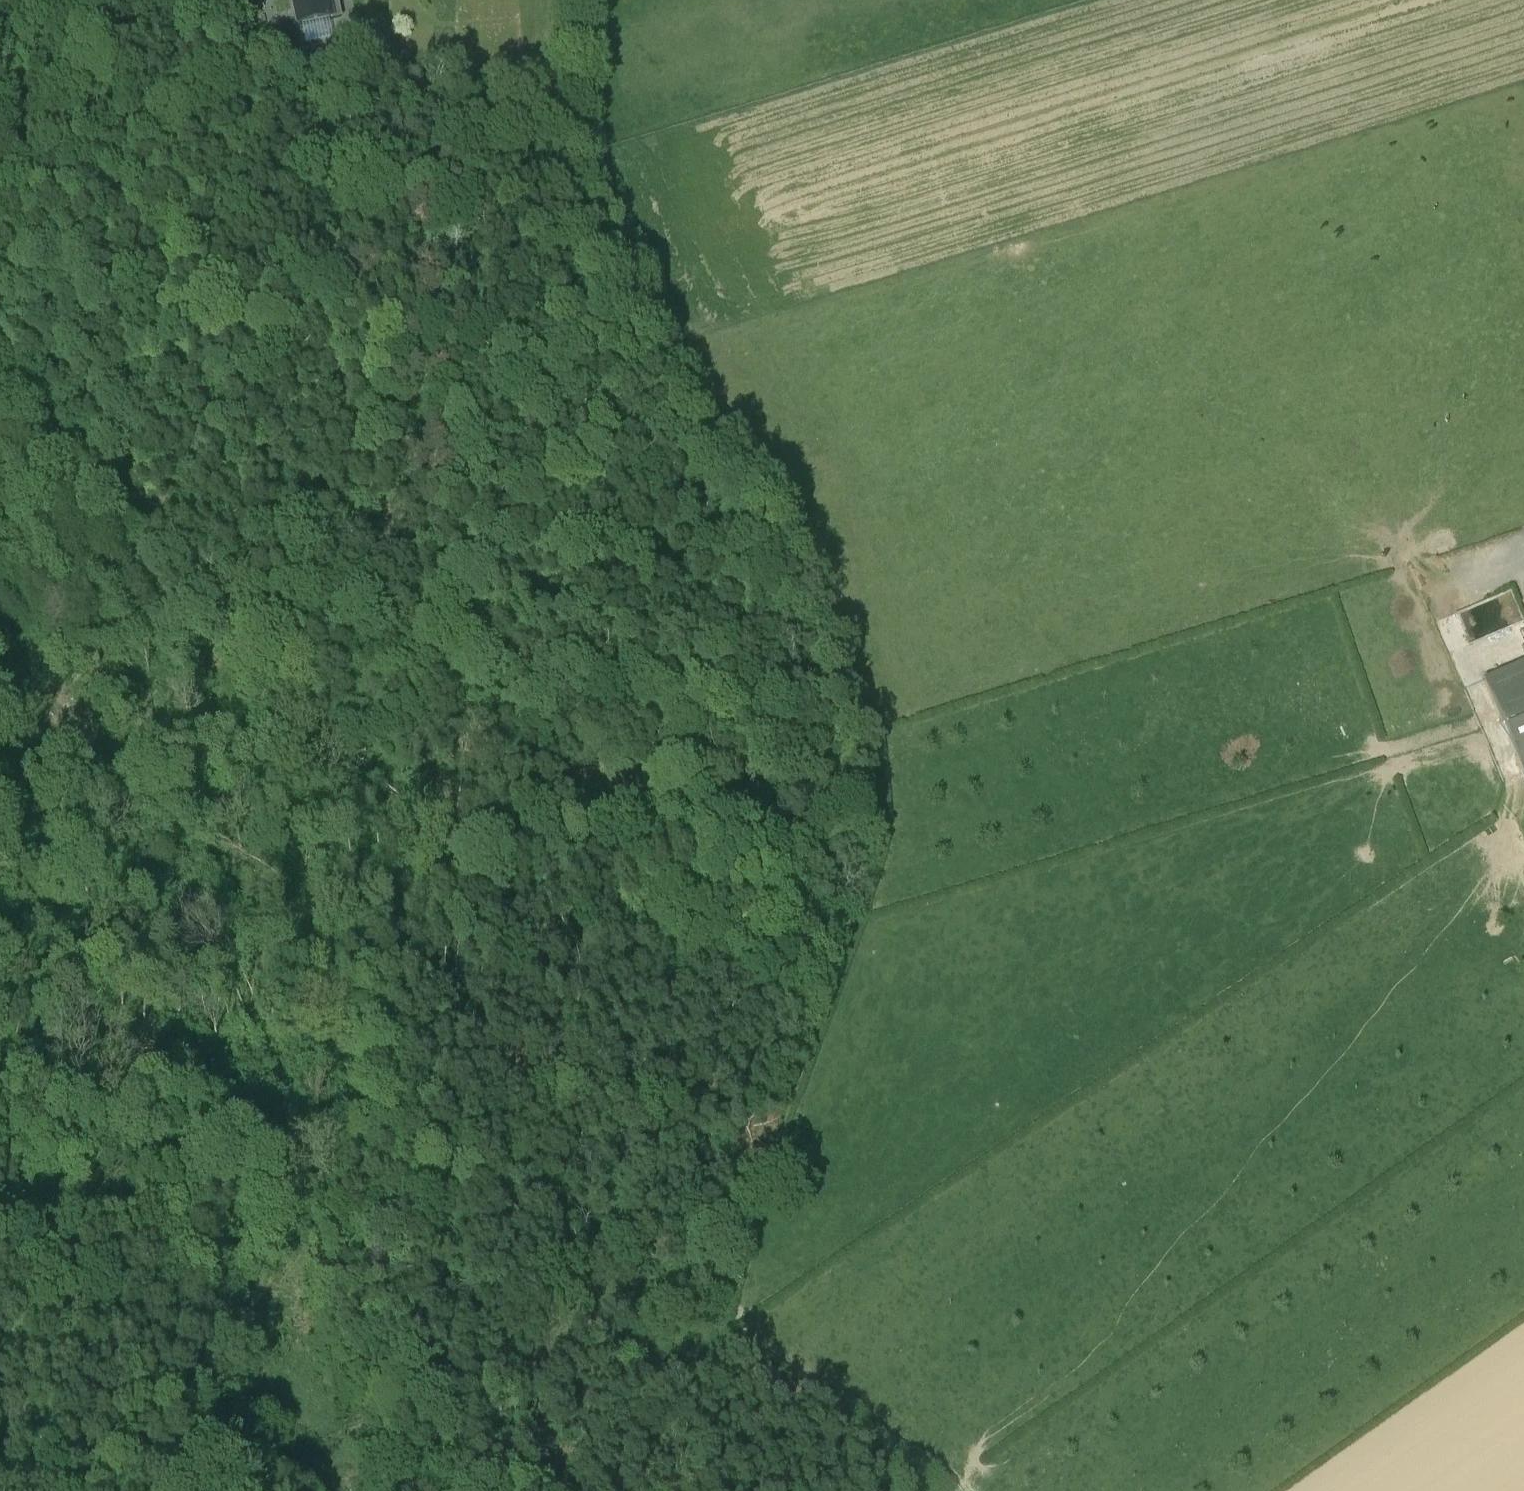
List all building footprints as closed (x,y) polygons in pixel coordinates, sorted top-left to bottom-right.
[(339,11),(336,0),(294,0),(298,20),(310,18),(312,31),(332,27),(329,13),(339,11)] [(1516,589),(1459,610),(1469,635),(1497,625),(1496,621),(1523,610),(1516,589)] [(1523,660),(1523,621),(1488,638),(1503,669),(1523,660)] [(1483,679),(1523,774),(1523,661),(1483,679)]
